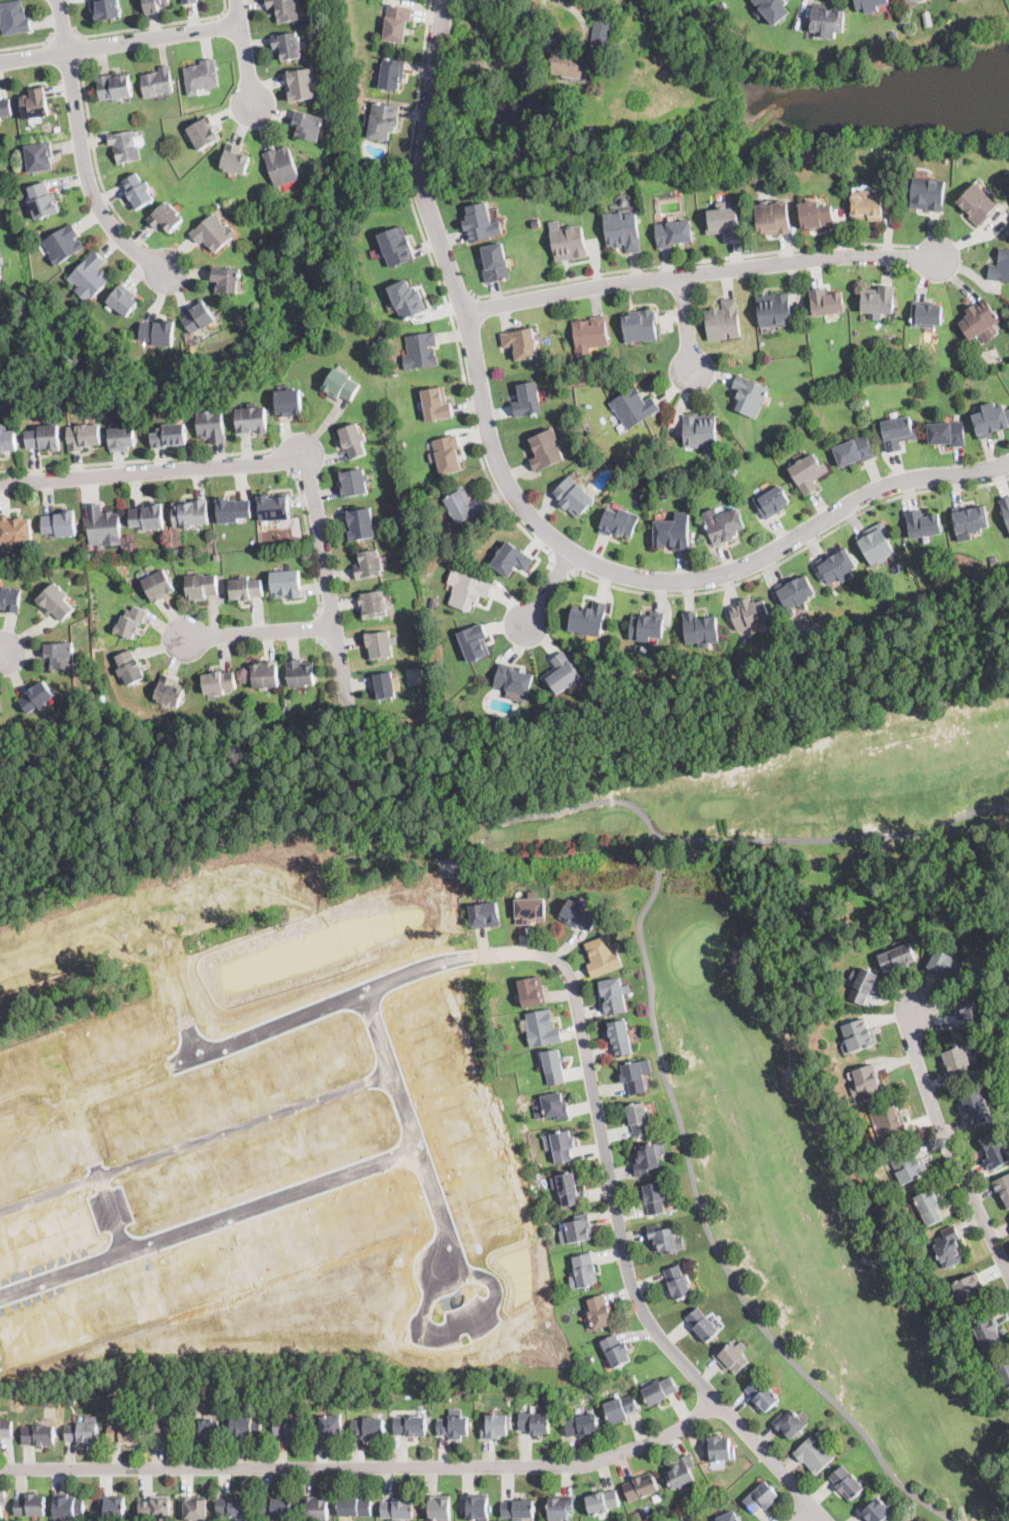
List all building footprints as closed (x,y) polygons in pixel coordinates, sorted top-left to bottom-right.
[(2,14),(0,14),(0,3),(23,0),(24,6),(25,6),(27,18),(31,17),(33,31),(5,36),(4,30),(3,30),(1,21),(3,21),(2,14)] [(97,7),(96,0),(119,0),(123,18),(97,22),(96,19),(95,12),(97,12),(96,8),(97,7)] [(146,13),(144,0),(169,0),(170,5),(159,7),(160,12),(158,12),(152,13),(152,12),(146,13)] [(299,1),(300,0),(302,4),(302,7),(301,7),(303,20),(279,23),(278,12),(279,12),(279,9),(268,11),(268,8),(267,0),(299,0),(299,1)] [(775,26),(753,0),(784,0),(783,1),(787,5),(785,6),(791,12),(775,26)] [(855,4),(854,0),(889,0),(890,4),(878,6),(879,11),(866,14),(865,10),(854,12),(852,4),(855,4)] [(833,11),(836,10),(845,11),(844,32),(836,32),(835,38),(822,38),(822,32),(811,32),(812,4),(827,5),(826,10),(833,10),(833,11)] [(411,25),(410,30),(408,30),(406,43),(384,41),(389,5),(413,8),(411,25)] [(932,23),(925,25),(922,11),(929,9),(932,23)] [(608,54),(590,51),(596,19),(614,22),(608,54)] [(298,32),(299,36),(300,36),(302,49),(301,49),(302,58),(282,61),(281,51),(279,51),(278,49),(274,50),(274,49),(272,37),(298,32)] [(475,47),(471,53),(463,47),(469,39),(477,45),(475,47)] [(571,50),(570,53),(592,57),(590,78),(582,77),(581,83),(564,81),(565,76),(552,74),(554,64),(550,63),(552,51),(556,52),(558,39),(572,41),(571,50)] [(214,87),(215,90),(207,91),(206,89),(199,90),(200,95),(189,97),(184,69),(190,67),(190,66),(200,64),(200,60),(216,57),(221,86),(214,87)] [(405,70),(405,73),(404,82),(401,81),(400,91),(380,88),(381,81),(378,81),(379,70),(383,71),(384,58),(406,61),(405,70)] [(490,69),(501,69),(502,60),(491,60),(490,69)] [(174,82),(175,93),(167,95),(166,93),(163,94),(163,95),(159,96),(146,98),(145,97),(142,75),(151,74),(150,73),(160,71),(159,66),(171,64),(174,82)] [(307,99),(292,101),(287,72),(313,68),(317,98),(307,99)] [(131,73),(131,77),(133,96),(123,98),(123,101),(114,102),(114,99),(101,101),(100,90),(99,77),(131,73)] [(46,87),(48,97),(51,115),(25,120),(21,97),(31,95),(30,89),(46,86),(46,87)] [(1,120),(0,120),(0,100),(11,98),(13,116),(1,117),(1,120)] [(398,105),(397,118),(400,118),(399,127),(394,126),(393,133),(391,132),(390,140),(370,138),(371,126),(365,126),(365,119),(366,115),(372,115),(373,103),(398,105)] [(324,118),(317,143),(295,137),(298,126),(292,124),(296,110),(324,118)] [(217,133),(218,134),(219,133),(222,138),(201,151),(198,146),(195,148),(191,141),(193,139),(187,129),(208,116),(214,125),(213,126),(217,133)] [(136,131),(137,137),(141,136),(144,138),(145,144),(144,146),(140,147),(142,159),(119,163),(117,155),(116,155),(114,146),(109,147),(107,135),(136,129),(136,131)] [(250,161),(245,177),(225,170),(225,169),(222,168),(227,151),(226,151),(229,141),(243,146),(240,153),(251,157),(250,161)] [(51,155),(51,157),(54,156),(55,163),(52,164),(53,169),(30,173),(26,146),(49,143),(51,155)] [(288,145),(288,148),(290,147),(301,178),(276,187),(263,153),(276,148),(277,152),(280,151),(279,149),(288,145)] [(143,181),(145,183),(149,181),(153,187),(149,190),(155,199),(136,211),(130,201),(131,200),(127,193),(129,192),(123,182),(138,173),(143,181)] [(927,178),(929,179),(929,177),(939,178),(939,180),(946,181),(943,205),(942,212),(930,211),(909,207),(913,177),(927,178)] [(981,188),(986,194),(988,192),(999,202),(989,212),(992,215),(982,226),(979,223),(976,226),(968,218),(969,216),(956,202),(977,180),(981,184),(979,186),(981,188)] [(46,183),(50,194),(53,201),(56,200),(59,209),(50,212),(51,213),(36,219),(35,217),(30,202),(33,200),(28,188),(46,181),(46,183)] [(871,190),(871,191),(881,191),(881,221),(868,221),(868,213),(865,213),(865,218),(852,218),(851,210),(851,192),(859,192),(859,190),(871,190)] [(165,200),(170,205),(171,203),(181,213),(179,215),(184,219),(173,233),(164,225),(159,230),(150,222),(147,220),(165,200)] [(786,200),(791,231),(791,234),(778,235),(778,234),(766,236),(765,231),(757,233),(757,231),(753,206),(762,204),(762,205),(778,203),(778,201),(786,200)] [(815,200),(815,201),(818,200),(819,206),(830,205),(833,225),(802,229),(799,204),(807,203),(807,201),(815,200)] [(492,219),(493,223),(501,221),(504,233),(495,235),(496,237),(469,244),(464,222),(469,221),(468,215),(469,215),(467,207),(488,202),(492,219)] [(726,204),(727,208),(735,207),(738,224),(741,223),(743,238),(727,240),(726,231),(707,235),(706,231),(703,210),(717,208),(717,203),(726,202),(726,204)] [(613,212),(613,214),(622,212),(623,220),(626,219),(625,214),(636,212),(640,238),(641,251),(626,253),(625,244),(621,245),(621,246),(614,247),(614,246),(606,247),(602,214),(613,212)] [(213,213),(218,218),(219,217),(223,221),(222,222),(227,228),(231,225),(238,233),(216,253),(213,248),(211,249),(206,243),(207,242),(205,240),(201,244),(191,233),(213,213)] [(660,248),(657,248),(655,224),(690,220),(692,241),(672,243),(672,247),(660,248)] [(78,240),(80,239),(86,248),(57,266),(50,257),(52,256),(43,241),(72,222),(80,235),(76,237),(78,240)] [(407,236),(408,237),(409,237),(413,248),(411,248),(415,260),(391,268),(387,256),(385,257),(382,249),(384,249),(379,233),(404,225),(407,236)] [(558,262),(557,262),(551,232),(584,225),(590,256),(558,262)] [(509,264),(509,266),(512,277),(487,283),(484,269),(487,268),(483,248),(504,243),(509,264)] [(999,248),(1008,249),(1008,282),(998,280),(998,281),(987,280),(989,264),(998,265),(999,261),(998,261),(999,248)] [(99,269),(101,270),(103,269),(108,275),(107,276),(111,281),(89,302),(76,289),(79,287),(76,284),(74,286),(67,279),(97,250),(107,261),(99,269)] [(240,280),(240,281),(238,281),(238,293),(216,292),(217,281),(210,281),(211,267),(240,269),(240,280)] [(408,280),(411,287),(413,287),(415,292),(420,290),(423,297),(422,298),(427,310),(403,321),(392,294),(389,288),(408,280)] [(131,314),(128,317),(108,302),(111,298),(122,283),(138,295),(135,299),(140,302),(131,314)] [(894,289),(894,297),(893,313),(861,312),(861,293),(878,293),(879,285),(894,286),(894,289)] [(825,290),(826,295),(841,292),(844,312),(813,316),(809,290),(825,287),(825,290)] [(786,326),(779,326),(760,328),(757,297),(788,293),(791,324),(786,324),(786,326)] [(737,298),(739,314),(736,314),(739,336),(708,340),(705,311),(711,310),(710,308),(718,307),(718,309),(722,308),(721,300),(737,298)] [(207,327),(205,328),(204,327),(193,335),(182,320),(193,313),(189,308),(202,299),(217,320),(207,327)] [(942,316),(942,324),(934,324),(934,327),(910,326),(911,300),(921,301),(921,304),(943,305),(942,316)] [(989,305),(992,309),(1000,321),(970,340),(959,323),(966,319),(964,317),(968,314),(965,309),(973,303),(975,306),(986,300),(989,305)] [(657,339),(649,341),(642,342),(642,339),(631,341),(632,343),(626,344),(621,316),(640,313),(640,309),(655,307),(657,325),(655,325),(657,339)] [(607,322),(607,325),(610,345),(591,347),(592,353),(577,355),(572,321),(582,320),(582,321),(589,320),(590,323),(592,323),(591,317),(606,315),(607,322)] [(176,321),(176,322),(174,347),(154,346),(154,341),(141,340),(141,337),(142,323),(155,324),(155,323),(161,323),(161,321),(165,322),(165,320),(176,321)] [(537,345),(539,354),(539,357),(516,361),(514,351),(516,350),(515,346),(504,348),(501,334),(534,328),(537,345)] [(431,347),(431,348),(435,348),(436,354),(439,354),(441,364),(405,370),(403,356),(409,355),(406,336),(436,331),(438,346),(431,347)] [(389,343),(382,344),(381,335),(388,334),(389,343)] [(361,384),(351,401),(340,395),(337,399),(329,394),(330,392),(323,389),(335,367),(351,376),(350,378),(361,384)] [(764,404),(762,408),(760,407),(756,418),(735,409),(739,399),(735,398),(738,390),(731,387),(736,376),(768,389),(763,399),(765,400),(764,404)] [(520,418),(517,418),(514,403),(521,402),(517,386),(524,384),(537,382),(544,413),(520,418)] [(642,398),(644,401),(651,396),(660,410),(627,431),(621,422),(622,422),(614,410),(613,411),(608,403),(636,385),(641,394),(640,394),(642,398)] [(448,402),(453,402),(456,417),(428,422),(422,391),(445,387),(448,402)] [(294,388),(294,390),(301,390),(303,415),(278,417),(277,391),(288,391),(288,389),(294,388)] [(1006,411),(1008,410),(1008,424),(992,429),(994,437),(978,441),(971,415),(984,412),(982,405),(994,402),(996,408),(1004,406),(1006,411)] [(269,429),(270,432),(260,433),(260,430),(253,431),(253,433),(238,434),(238,430),(236,409),(268,406),(269,429)] [(223,409),(226,442),(211,443),(211,439),(200,439),(198,410),(223,409)] [(686,448),(684,448),(682,416),(702,415),(713,414),(715,446),(699,447),(699,448),(686,448)] [(910,419),(912,428),(916,427),(918,437),(900,441),(903,450),(888,454),(880,422),(909,415),(910,419)] [(965,444),(965,445),(951,447),(951,444),(928,446),(927,424),(964,421),(965,444)] [(362,432),(362,434),(365,433),(368,440),(364,442),(369,454),(352,460),(348,448),(346,449),(346,447),(342,448),(338,438),(343,437),(340,429),(358,423),(362,432)] [(72,452),(70,452),(68,427),(100,424),(103,446),(84,447),(85,450),(72,452)] [(155,449),(153,449),(152,433),(160,433),(159,428),(164,428),(164,425),(186,424),(187,444),(166,446),(166,448),(155,449)] [(62,442),(62,449),(62,451),(53,451),(52,449),(47,450),(47,449),(30,450),(29,442),(28,430),(41,429),(41,426),(61,425),(62,442)] [(112,452),(111,452),(109,429),(136,427),(137,445),(130,446),(130,451),(112,452)] [(539,471),(536,472),(530,460),(538,456),(531,440),(553,429),(566,458),(539,471)] [(20,451),(0,452),(0,432),(8,431),(18,430),(20,451)] [(443,475),(438,476),(432,453),(436,452),(433,440),(457,433),(461,447),(457,448),(463,469),(443,475)] [(873,458),(864,462),(863,462),(861,459),(840,468),(832,448),(866,434),(876,457),(873,458)] [(398,446),(397,446),(396,439),(397,438),(403,437),(404,445),(398,446)] [(814,455),(819,464),(820,465),(825,462),(829,470),(813,480),(817,488),(805,496),(788,468),(797,463),(796,461),(801,458),(803,459),(813,453),(814,455)] [(737,473),(731,476),(728,470),(734,467),(737,473)] [(368,493),(343,498),(340,483),(342,483),(340,473),(363,468),(368,493)] [(578,518),(553,496),(571,476),(596,500),(578,518)] [(473,501),(480,497),(487,509),(459,525),(454,516),(452,516),(449,511),(451,510),(445,499),(456,493),(454,489),(464,484),(473,501)] [(787,496),(790,502),(784,506),(786,509),(766,520),(753,498),(756,496),(758,498),(780,485),(787,496)] [(268,495),(269,497),(289,496),(291,520),(260,522),(258,496),(268,495)] [(999,499),(1008,495),(1008,529),(999,499)] [(225,498),(232,498),(232,501),(252,499),(253,517),(239,518),(239,522),(220,524),(218,498),(225,498)] [(193,525),(193,527),(182,528),(182,527),(175,527),(173,511),(173,502),(208,500),(210,524),(193,525)] [(87,504),(103,503),(104,512),(114,511),(114,513),(120,512),(123,544),(104,546),(103,541),(100,541),(100,545),(91,546),(87,504)] [(165,525),(165,528),(145,530),(145,527),(132,528),(130,510),(130,509),(150,508),(150,507),(154,506),(154,504),(163,503),(165,525)] [(984,504),(990,525),(990,526),(982,528),(983,530),(957,537),(951,514),(963,510),(963,509),(973,506),(973,508),(975,508),(975,507),(984,504)] [(357,540),(351,541),(348,523),(349,523),(347,511),(372,507),(376,537),(357,540)] [(738,507),(743,519),(746,528),(738,531),(739,532),(733,534),(735,538),(724,541),(713,546),(701,514),(716,508),(719,515),(738,507)] [(632,512),(640,515),(631,539),(613,532),(611,536),(600,532),(598,532),(607,508),(619,512),(620,508),(632,512)] [(921,509),(922,517),(928,516),(928,515),(938,513),(942,533),(911,539),(906,512),(921,509)] [(75,513),(77,536),(58,537),(58,533),(44,535),(42,516),(63,514),(63,513),(66,513),(66,511),(75,510),(75,513)] [(689,540),(689,547),(689,549),(676,549),(675,549),(675,546),(655,547),(655,521),(675,520),(675,512),(689,512),(689,540)] [(1,542),(0,533),(0,516),(14,514),(14,516),(14,518),(24,517),(24,519),(32,518),(34,540),(26,540),(26,544),(13,545),(13,541),(1,542)] [(885,537),(886,538),(888,537),(889,539),(888,540),(895,552),(885,558),(886,560),(873,568),(855,536),(884,521),(889,531),(883,534),(885,537)] [(517,547),(524,552),(535,560),(526,571),(518,565),(514,569),(516,570),(510,578),(492,565),(499,555),(497,554),(502,548),(502,549),(508,541),(517,547)] [(407,550),(400,551),(398,543),(406,542),(407,550)] [(850,554),(853,558),(858,566),(851,570),(854,575),(842,583),(839,579),(829,585),(818,566),(828,559),(835,554),(836,554),(836,555),(838,553),(838,552),(846,547),(850,554)] [(367,552),(367,553),(380,550),(381,557),(383,557),(385,569),(383,570),(384,575),(357,580),(354,565),(358,565),(358,563),(361,562),(360,553),(364,552),(364,550),(367,550),(367,552)] [(998,561),(991,564),(989,558),(995,555),(998,561)] [(152,602),(141,581),(166,569),(177,589),(152,602)] [(296,597),(290,598),(287,598),(287,597),(272,599),(270,572),(274,572),(301,570),(303,597),(296,597)] [(491,592),(490,596),(489,598),(483,596),(481,602),(477,601),(475,606),(474,605),(472,612),(450,604),(455,586),(448,584),(451,575),(453,570),(494,585),(491,592)] [(218,575),(218,584),(219,595),(208,595),(209,600),(195,601),(195,600),(189,600),(188,576),(218,575)] [(806,575),(809,580),(816,593),(809,596),(811,598),(787,612),(776,592),(787,585),(786,584),(789,582),(789,583),(800,576),(801,578),(806,575)] [(249,576),(250,581),(262,579),(264,596),(249,598),(249,602),(240,603),(239,600),(232,601),(230,582),(230,581),(242,579),(242,576),(249,576)] [(75,611),(63,622),(54,612),(50,615),(41,606),(43,604),(38,599),(56,583),(69,597),(66,599),(76,609),(75,611)] [(6,608),(0,607),(0,587),(1,587),(1,586),(10,586),(10,588),(22,589),(21,613),(5,613),(6,608)] [(387,602),(389,615),(364,619),(363,610),(361,610),(359,595),(385,590),(387,602)] [(920,599),(912,601),(910,594),(918,592),(920,599)] [(438,597),(437,608),(430,607),(431,596),(438,597)] [(750,602),(756,600),(757,602),(764,600),(770,619),(756,624),(756,626),(738,631),(730,608),(741,604),(740,601),(749,598),(750,602)] [(608,603),(607,611),(602,637),(588,635),(588,636),(581,635),(581,633),(569,631),(572,615),(573,608),(584,610),(585,606),(593,608),(594,600),(608,603)] [(147,610),(147,611),(144,622),(141,621),(139,627),(141,627),(139,635),(137,634),(136,639),(115,634),(118,624),(121,625),(123,616),(126,617),(128,610),(132,611),(134,606),(147,610)] [(666,612),(665,618),(663,639),(648,638),(648,641),(629,639),(629,638),(631,615),(651,617),(651,611),(666,612)] [(697,619),(716,617),(720,641),(709,642),(710,647),(700,648),(699,642),(686,644),(682,613),(696,611),(697,619)] [(472,662),(470,663),(458,633),(483,623),(489,637),(485,639),(491,654),(472,662)] [(391,636),(392,637),(398,636),(399,644),(393,645),(395,656),(370,661),(368,649),(365,636),(390,631),(391,636)] [(73,643),(75,667),(52,669),(51,657),(44,658),(43,645),(73,643)] [(134,654),(136,660),(138,659),(139,661),(141,660),(144,667),(142,668),(147,678),(129,687),(124,675),(121,676),(118,670),(122,668),(116,656),(131,649),(134,654)] [(573,684),(574,685),(570,688),(570,687),(559,694),(552,684),(549,687),(542,677),(557,666),(553,660),(564,652),(582,677),(573,684)] [(610,661),(599,659),(600,652),(611,654),(610,661)] [(302,659),(302,663),(314,661),(316,684),(308,685),(308,687),(295,689),(294,686),(291,687),(288,661),(302,659)] [(268,687),(268,690),(261,690),(260,689),(253,689),(253,683),(252,663),(279,661),(280,686),(268,687)] [(532,686),(530,692),(529,695),(495,687),(499,669),(501,662),(513,665),(512,669),(534,675),(532,686)] [(625,674),(622,675),(618,666),(626,662),(630,672),(625,674)] [(225,690),(226,694),(217,695),(217,693),(206,694),(204,675),(234,672),(237,689),(225,690)] [(386,699),(376,701),(371,676),(393,672),(398,697),(386,699)] [(182,702),(179,708),(172,705),(172,707),(158,702),(159,700),(155,698),(165,674),(178,679),(175,686),(186,690),(182,702)] [(616,685),(608,687),(606,679),(614,677),(616,685)] [(47,683),(52,691),(56,696),(46,703),(48,706),(42,710),(40,707),(30,713),(21,699),(28,694),(26,691),(35,685),(36,687),(46,681),(47,683)] [(588,903),(585,908),(600,917),(592,932),(580,925),(577,929),(559,918),(571,898),(579,903),(582,897),(589,901),(588,903)] [(518,924),(517,925),(515,900),(545,899),(546,920),(532,921),(532,924),(518,924)] [(475,929),(472,929),(469,906),(497,902),(498,902),(501,925),(475,929)] [(613,947),(614,950),(617,949),(623,966),(592,978),(587,964),(592,962),(585,944),(609,935),(613,947)] [(910,965),(909,965),(905,967),(904,965),(883,973),(876,956),(910,943),(916,960),(909,963),(910,965)] [(956,972),(950,983),(926,970),(938,949),(962,961),(956,972)] [(875,990),(875,991),(874,992),(870,991),(863,1006),(848,999),(854,985),(848,983),(857,964),(878,975),(877,978),(880,980),(875,990)] [(620,981),(621,986),(630,984),(631,992),(624,994),(627,1011),(607,1015),(604,1002),(607,1001),(606,996),(602,997),(599,982),(619,977),(620,981)] [(523,1008),(519,982),(543,978),(547,1004),(523,1008)] [(980,999),(980,1002),(984,1001),(985,1010),(983,1010),(984,1023),(958,1026),(956,1010),(962,1009),(961,998),(979,996),(980,999)] [(553,1021),(555,1029),(562,1028),(565,1042),(531,1048),(528,1030),(530,1030),(527,1014),(551,1009),(553,1021)] [(868,1030),(873,1028),(878,1042),(844,1055),(841,1047),(846,1044),(840,1027),(864,1018),(868,1030)] [(629,1036),(630,1041),(632,1053),(615,1056),(611,1037),(610,1037),(609,1035),(609,1031),(610,1031),(609,1024),(626,1020),(629,1036)] [(965,1046),(969,1056),(972,1065),(968,1066),(972,1077),(956,1082),(953,1071),(948,1072),(942,1053),(965,1046)] [(564,1084),(550,1087),(543,1053),(547,1052),(560,1049),(565,1069),(562,1070),(564,1084)] [(644,1080),(646,1088),(646,1091),(630,1094),(628,1082),(622,1083),(620,1075),(623,1074),(621,1065),(641,1061),(644,1080)] [(867,1100),(862,1102),(856,1083),(857,1083),(853,1071),(873,1064),(879,1081),(878,1081),(882,1095),(867,1100)] [(993,1119),(970,1128),(966,1116),(967,1115),(960,1095),(981,1087),(993,1119)] [(566,1103),(566,1105),(569,1104),(571,1118),(556,1121),(555,1116),(546,1118),(545,1108),(542,1109),(540,1097),(564,1093),(566,1103)] [(644,1104),(646,1113),(649,1112),(651,1122),(647,1123),(649,1133),(633,1137),(626,1106),(644,1102),(644,1104)] [(899,1110),(899,1111),(902,1110),(910,1133),(881,1143),(871,1114),(897,1105),(899,1110)] [(573,1139),(574,1143),(577,1142),(578,1148),(573,1149),(575,1159),(557,1163),(554,1149),(547,1151),(546,1144),(544,1136),(571,1130),(573,1139)] [(998,1133),(1008,1154),(1008,1162),(992,1171),(990,1171),(984,1159),(989,1157),(981,1141),(998,1133)] [(638,1177),(636,1177),(633,1161),(636,1161),(635,1158),(637,1158),(635,1146),(656,1142),(660,1166),(648,1169),(649,1175),(638,1177)] [(917,1158),(917,1160),(923,1157),(929,1172),(900,1184),(890,1159),(913,1150),(917,1158)] [(577,1183),(578,1188),(578,1192),(576,1193),(578,1205),(565,1207),(563,1196),(558,1196),(557,1187),(553,1188),(551,1178),(575,1174),(577,1183)] [(1008,1174),(1008,1209),(1005,1211),(991,1182),(1008,1174)] [(663,1189),(664,1192),(666,1201),(664,1201),(665,1212),(648,1214),(647,1203),(643,1204),(641,1194),(641,1192),(644,1192),(643,1186),(662,1183),(663,1189)] [(935,1194),(938,1193),(942,1201),(938,1203),(940,1207),(939,1208),(944,1219),(927,1226),(914,1197),(933,1189),(935,1194)] [(563,1246),(560,1231),(567,1229),(566,1224),(577,1222),(575,1216),(589,1213),(593,1236),(591,1236),(591,1241),(563,1246)] [(660,1225),(660,1230),(673,1228),(674,1234),(675,1234),(676,1238),(682,1237),(684,1249),(678,1250),(678,1251),(662,1254),(662,1251),(660,1251),(660,1249),(656,1250),(655,1245),(653,1245),(652,1240),(648,1241),(646,1227),(660,1225)] [(957,1253),(959,1252),(963,1259),(946,1268),(943,1263),(938,1265),(934,1257),(939,1255),(934,1245),(937,1244),(935,1240),(944,1236),(942,1231),(954,1225),(959,1236),(955,1238),(960,1247),(955,1249),(957,1253)] [(593,1265),(593,1267),(597,1266),(598,1272),(593,1273),(596,1284),(581,1287),(581,1289),(574,1291),(571,1277),(578,1276),(574,1258),(591,1254),(593,1265)] [(681,1269),(684,1276),(686,1274),(690,1283),(688,1283),(692,1293),(677,1300),(675,1295),(673,1296),(667,1282),(668,1282),(663,1271),(679,1264),(681,1269)] [(970,1301),(961,1305),(951,1283),(977,1272),(984,1287),(981,1288),(984,1295),(970,1301)] [(608,1306),(608,1307),(610,1306),(615,1317),(612,1318),(614,1323),(597,1331),(592,1319),(588,1312),(592,1310),(588,1301),(603,1294),(608,1306)] [(707,1343),(705,1344),(692,1330),(694,1327),(686,1318),(698,1307),(720,1331),(707,1343)] [(997,1330),(999,1329),(1002,1333),(999,1335),(1002,1341),(984,1350),(973,1329),(975,1328),(972,1322),(992,1312),(998,1324),(995,1326),(997,1330)] [(620,1344),(625,1342),(630,1352),(627,1354),(630,1360),(610,1370),(608,1365),(611,1363),(600,1341),(615,1334),(620,1344)] [(746,1347),(741,1351),(750,1362),(734,1374),(729,1368),(726,1370),(712,1354),(718,1349),(721,1352),(732,1343),(735,1347),(742,1342),(746,1347)] [(993,1363),(1008,1355),(1008,1388),(1006,1389),(999,1374),(993,1377),(990,1371),(996,1368),(993,1363)] [(674,1381),(676,1386),(678,1390),(661,1399),(663,1402),(658,1405),(656,1402),(649,1406),(642,1392),(641,1390),(659,1382),(671,1377),(674,1381)] [(764,1385),(765,1386),(767,1385),(780,1400),(765,1413),(759,1407),(758,1408),(751,1400),(753,1398),(746,1389),(758,1378),(764,1385)] [(615,1424),(611,1426),(603,1404),(632,1393),(638,1409),(626,1414),(628,1419),(615,1424)] [(797,1416),(800,1419),(803,1416),(809,1423),(791,1440),(782,1431),(780,1433),(771,1423),(781,1414),(784,1417),(791,1410),(797,1416)] [(341,1412),(341,1416),(342,1416),(343,1437),(335,1437),(335,1440),(316,1441),(316,1438),(316,1427),(321,1426),(321,1416),(333,1416),(333,1412),(341,1412)] [(551,1423),(551,1432),(540,1432),(541,1436),(532,1436),(532,1431),(520,1431),(520,1423),(520,1414),(550,1413),(551,1423)] [(596,1431),(597,1435),(582,1437),(582,1435),(568,1437),(566,1421),(577,1419),(577,1417),(597,1414),(599,1431),(596,1431)] [(254,1415),(255,1420),(262,1420),(262,1433),(254,1434),(254,1437),(246,1438),(246,1440),(233,1441),(232,1416),(254,1415)] [(483,1439),(482,1439),(481,1424),(488,1424),(487,1415),(508,1415),(509,1435),(503,1435),(503,1438),(483,1439)] [(396,1434),(395,1434),(395,1417),(412,1418),(412,1416),(431,1416),(431,1434),(396,1434)] [(467,1418),(474,1418),(474,1435),(464,1435),(464,1439),(455,1439),(455,1435),(438,1435),(438,1420),(454,1420),(454,1416),(467,1416),(467,1418)] [(153,1442),(151,1442),(151,1426),(157,1426),(157,1417),(178,1417),(178,1441),(153,1442)] [(374,1417),(374,1419),(384,1418),(385,1437),(378,1437),(378,1439),(373,1439),(373,1437),(357,1438),(357,1435),(352,1435),(352,1422),(364,1421),(364,1417),(374,1417)] [(1,1439),(0,1439),(0,1418),(2,1418),(2,1420),(14,1420),(14,1437),(2,1438),(1,1439)] [(306,1434),(306,1438),(296,1438),(296,1441),(287,1441),(287,1435),(275,1435),(275,1418),(305,1418),(306,1434)] [(213,1440),(213,1442),(202,1443),(202,1440),(188,1440),(188,1423),(198,1423),(198,1421),(220,1420),(221,1440),(213,1440)] [(98,1426),(99,1440),(93,1441),(93,1444),(78,1445),(78,1440),(67,1440),(66,1424),(98,1423),(98,1426)] [(141,1425),(142,1443),(135,1443),(135,1446),(129,1446),(129,1442),(108,1443),(108,1426),(141,1425)] [(55,1443),(55,1444),(55,1445),(45,1445),(45,1449),(36,1450),(36,1444),(24,1444),(24,1426),(55,1426),(55,1443)] [(836,1456),(816,1475),(809,1468),(810,1467),(804,1461),(801,1463),(792,1454),(814,1433),(836,1456)] [(716,1437),(717,1439),(729,1438),(730,1447),(734,1446),(735,1459),(724,1460),(724,1461),(710,1462),(709,1453),(704,1453),(703,1438),(716,1437)] [(678,1487),(672,1490),(664,1471),(678,1464),(676,1460),(689,1453),(695,1466),(689,1469),(694,1480),(678,1487)] [(864,1489),(852,1499),(851,1500),(844,1491),(841,1494),(835,1487),(837,1486),(830,1477),(844,1465),(864,1489)] [(654,1474),(656,1481),(659,1491),(648,1495),(648,1496),(628,1502),(622,1484),(633,1481),(633,1480),(653,1473),(654,1474)] [(772,1505),(767,1510),(764,1506),(754,1515),(743,1502),(765,1481),(778,1496),(774,1500),(775,1502),(772,1505)] [(608,1510),(609,1513),(602,1515),(602,1513),(591,1515),(586,1497),(617,1489),(621,1506),(608,1510)] [(662,1498),(655,1501),(652,1495),(660,1492),(662,1498)] [(67,1493),(67,1497),(75,1497),(75,1500),(85,1500),(85,1514),(76,1514),(76,1518),(55,1518),(55,1494),(67,1493)] [(4,1519),(0,1520),(0,1495),(5,1494),(8,1507),(2,1508),(4,1519)] [(37,1497),(38,1497),(47,1497),(47,1516),(16,1516),(16,1498),(27,1499),(27,1495),(37,1495),(37,1497)] [(481,1495),(481,1499),(489,1498),(490,1518),(482,1518),(482,1519),(469,1519),(468,1510),(463,1510),(462,1496),(481,1495)] [(238,1497),(238,1499),(251,1499),(251,1516),(218,1516),(217,1499),(230,1499),(230,1496),(238,1496),(238,1497)] [(563,1519),(563,1520),(550,1520),(550,1496),(576,1496),(576,1512),(571,1512),(571,1519),(563,1519)] [(125,1506),(125,1513),(125,1520),(107,1520),(107,1512),(100,1512),(99,1497),(125,1497),(125,1506)] [(170,1497),(170,1500),(172,1519),(153,1520),(152,1518),(140,1518),(139,1503),(152,1502),(152,1498),(170,1497)] [(208,1512),(208,1520),(186,1520),(186,1511),(181,1511),(181,1498),(208,1497),(208,1512)] [(331,1512),(331,1520),(308,1520),(308,1511),(302,1511),(302,1497),(330,1497),(331,1512)] [(340,1517),(339,1517),(339,1498),(373,1497),(373,1516),(340,1517)] [(278,1516),(278,1520),(272,1520),(272,1516),(260,1516),(260,1513),(260,1500),(273,1500),(273,1498),(293,1498),(293,1516),(278,1516)] [(454,1512),(454,1520),(442,1520),(431,1520),(431,1511),(425,1511),(425,1500),(432,1500),(432,1498),(453,1498),(454,1510),(454,1512)] [(415,1516),(415,1520),(394,1520),(394,1518),(381,1518),(381,1502),(395,1502),(395,1500),(415,1499),(415,1516)] [(524,1518),(524,1520),(515,1520),(515,1519),(503,1519),(502,1502),(522,1502),(522,1499),(528,1499),(528,1501),(535,1501),(536,1518),(524,1518)] [(890,1519),(888,1520),(880,1520),(870,1520),(865,1520),(863,1518),(860,1520),(854,1513),(853,1513),(867,1502),(870,1504),(876,1499),(876,1500),(883,1508),(890,1502),(896,1509),(888,1516),(890,1519)] [(733,1510),(738,1520),(712,1520),(733,1510)] [(642,1520),(639,1520),(633,1520),(631,1515),(639,1512),(642,1520)]
